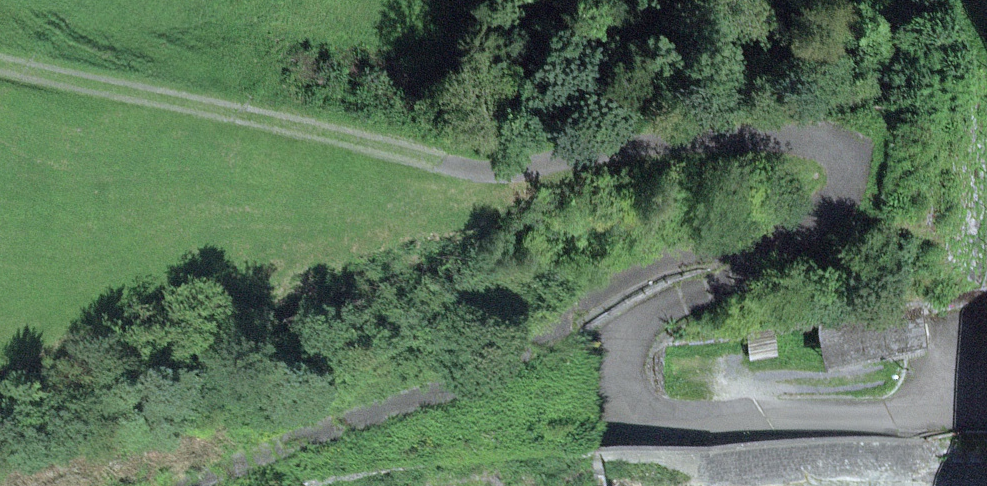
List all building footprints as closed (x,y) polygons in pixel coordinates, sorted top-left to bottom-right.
[(922,312),(833,331),(836,347),(839,363),(929,345),(922,312)]
